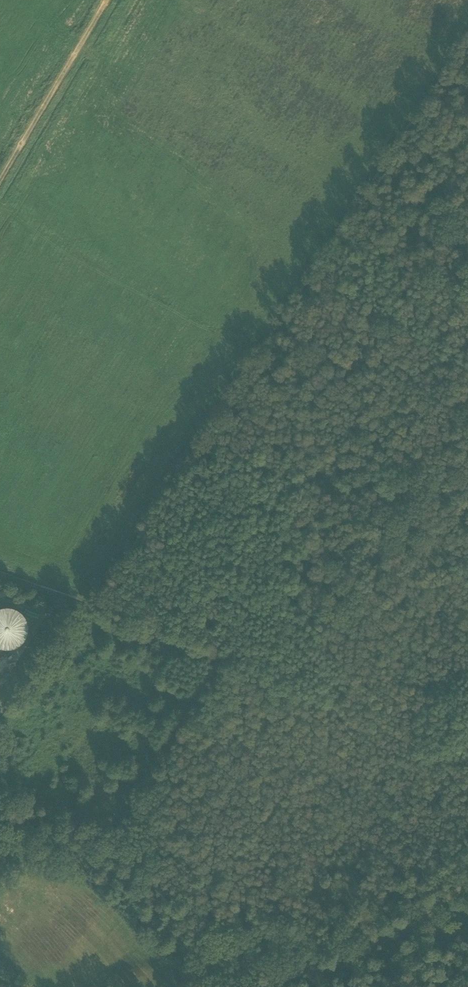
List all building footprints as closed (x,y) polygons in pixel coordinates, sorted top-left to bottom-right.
[(2,649),(6,649),(11,649),(16,647),(20,644),(24,640),(26,635),(27,630),(27,625),(25,620),(23,615),(19,612),(14,609),(9,608),(4,607),(0,608),(0,648),(2,649)]
